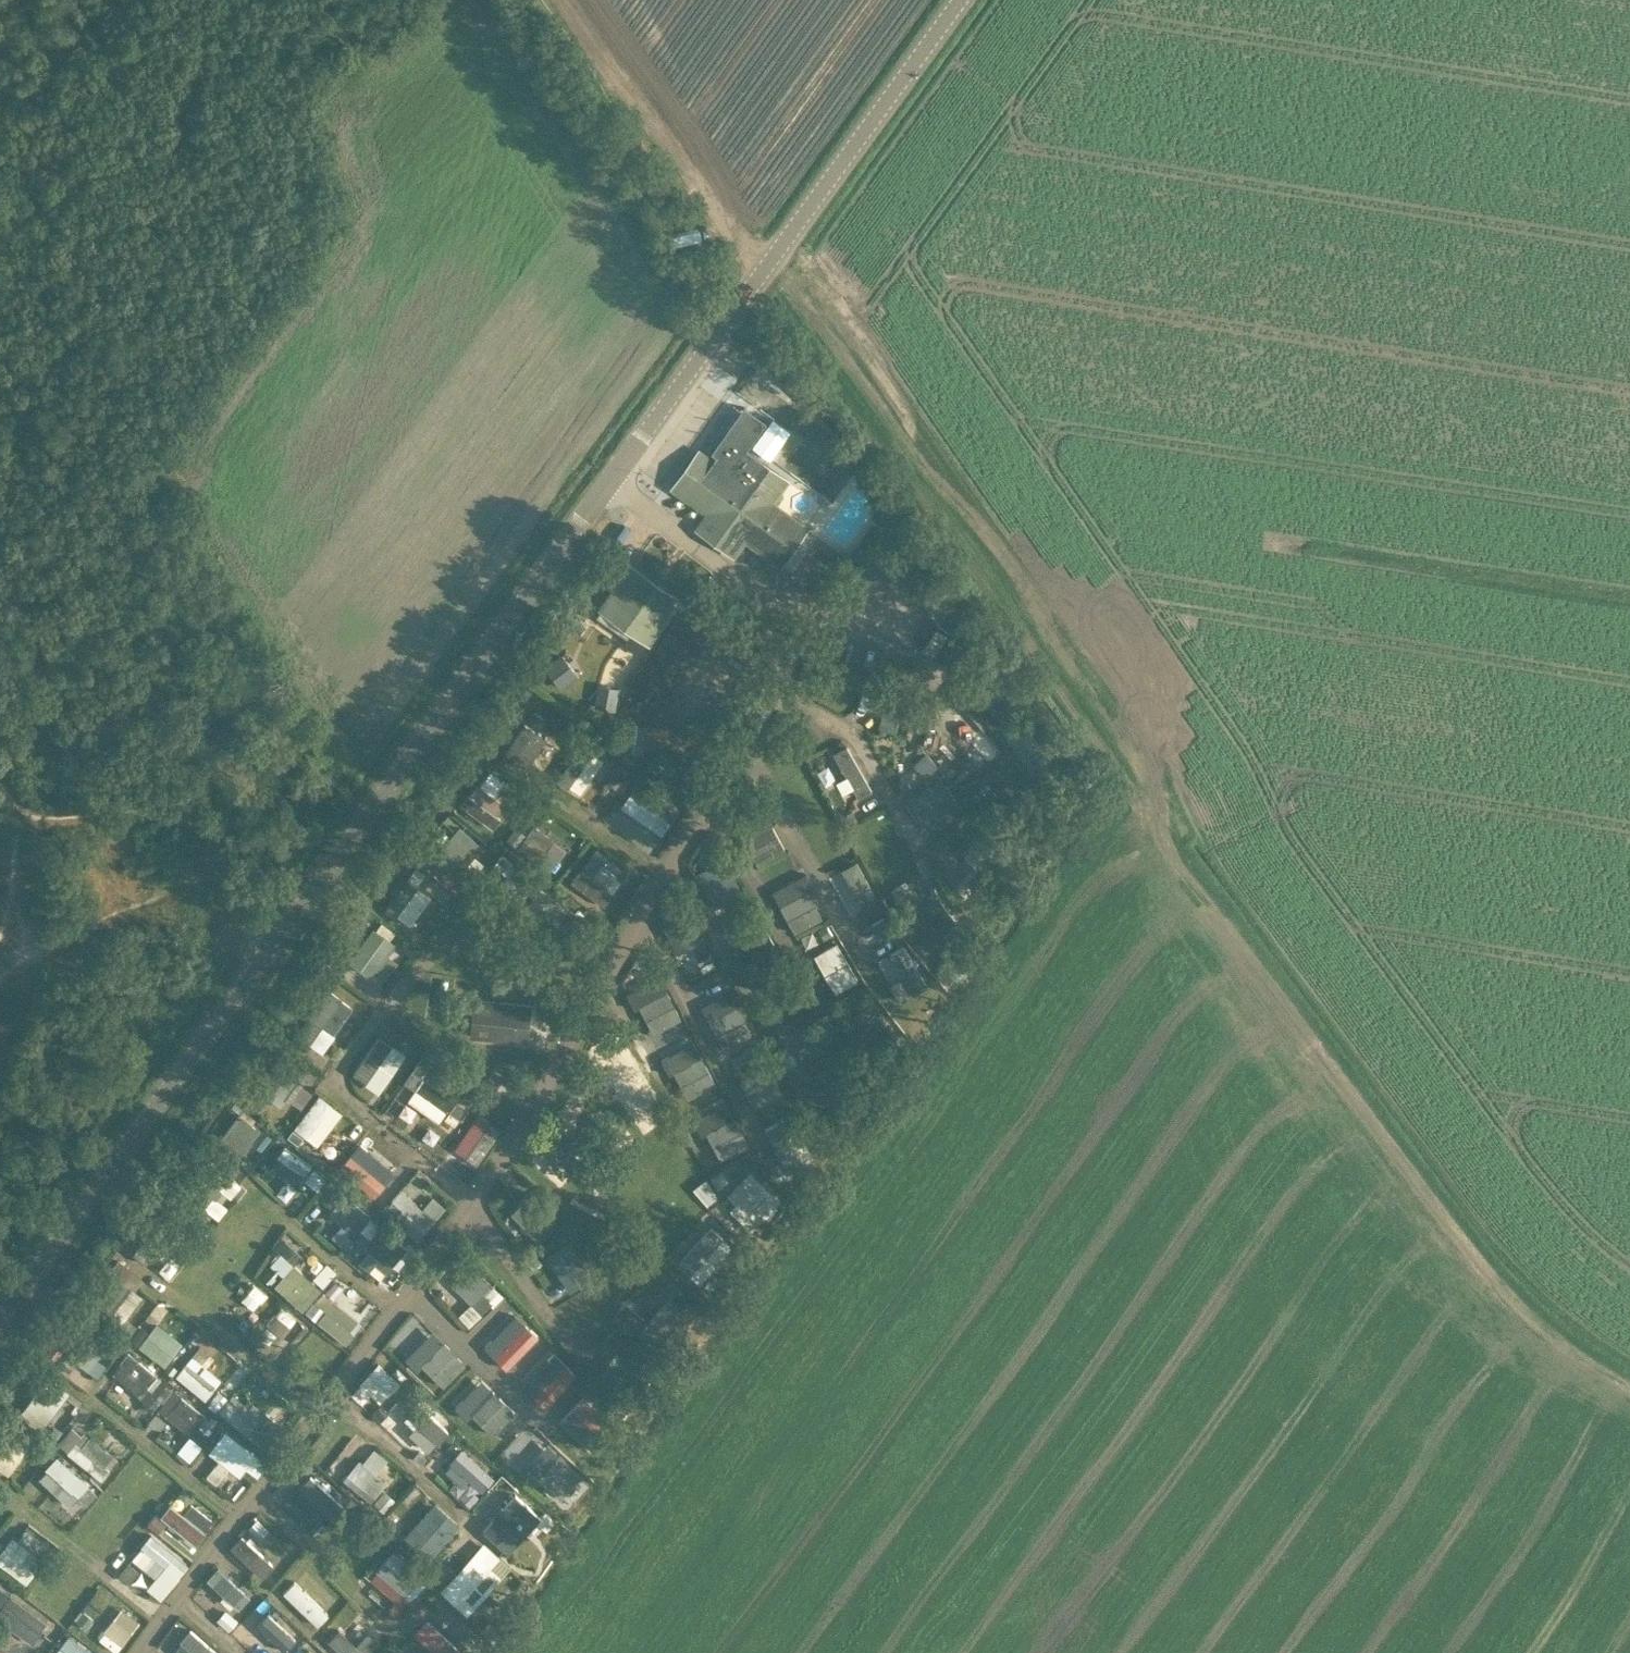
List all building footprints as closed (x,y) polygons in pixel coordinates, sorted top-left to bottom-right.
[(764,509),(785,479),(745,451),(756,435),(734,419),(711,451),(717,455),(714,458),(701,449),(695,457),(674,487),(709,512),(698,528),(732,552),(741,538),(779,565),(801,535),(764,509)] [(679,600),(631,567),(596,616),(627,638),(632,631),(649,643),(679,600)] [(661,707),(722,613),(691,593),(630,687),(661,707)] [(577,614),(567,627),(578,634),(588,621),(577,614)] [(974,646),(974,633),(964,634),(964,646),(974,646)] [(578,673),(562,653),(544,666),(560,687),(578,673)] [(620,687),(599,683),(594,705),(615,709),(620,687)] [(888,698),(885,710),(925,721),(929,708),(930,708),(933,695),(882,683),(878,696),(888,698)] [(546,718),(534,710),(528,718),(540,727),(546,718)] [(894,732),(898,717),(882,713),(878,727),(894,732)] [(1013,715),(999,725),(1004,733),(1019,723),(1013,715)] [(1039,781),(1069,759),(1036,715),(1007,737),(1039,781)] [(525,723),(503,755),(525,769),(547,739),(525,723)] [(632,750),(641,752),(640,754),(683,762),(688,732),(636,724),(632,750)] [(581,741),(557,778),(580,793),(604,756),(581,741)] [(842,800),(868,790),(850,742),(824,752),(842,800)] [(1080,746),(1068,753),(1078,769),(1089,762),(1080,746)] [(927,749),(912,761),(923,775),(938,763),(927,749)] [(1072,762),(1059,771),(1069,785),(1082,776),(1072,762)] [(479,786),(496,793),(503,777),(485,770),(479,786)] [(959,801),(950,787),(948,789),(939,778),(909,800),(926,825),(959,801)] [(622,807),(633,815),(642,801),(671,821),(680,808),(640,781),(622,807)] [(1016,801),(1002,811),(1011,823),(1024,812),(1016,801)] [(852,809),(839,816),(844,825),(857,819),(852,809)] [(784,850),(772,817),(747,826),(760,859),(784,850)] [(432,857),(455,877),(483,845),(459,825),(432,857)] [(550,870),(558,859),(545,849),(553,838),(534,825),(518,846),(550,870)] [(516,826),(507,838),(516,845),(525,833),(516,826)] [(975,865),(963,878),(974,889),(1009,850),(985,830),(963,855),(975,865)] [(999,838),(1010,848),(1017,841),(1017,840),(1006,831),(999,838)] [(698,871),(717,911),(742,898),(717,845),(701,853),(708,867),(698,871)] [(423,848),(413,860),(421,867),(431,855),(423,848)] [(521,902),(538,878),(517,863),(516,863),(501,853),(493,864),(508,874),(499,885),(521,902)] [(847,907),(873,894),(857,859),(830,871),(847,907)] [(424,871),(416,865),(408,877),(416,882),(424,871)] [(599,881),(614,891),(624,876),(609,866),(599,881)] [(805,870),(766,895),(791,934),(823,914),(807,889),(814,885),(805,870)] [(541,885),(523,909),(533,916),(551,929),(556,929),(568,923),(569,922),(576,911),(541,885)] [(510,897),(503,905),(510,910),(517,902),(510,897)] [(939,898),(903,926),(914,940),(918,937),(924,946),(957,920),(939,898)] [(686,908),(662,922),(677,951),(701,937),(686,908)] [(576,911),(569,922),(576,927),(584,915),(578,910),(576,911)] [(877,930),(892,922),(888,914),(872,922),(877,930)] [(877,930),(881,938),(896,929),(892,922),(877,930)] [(818,929),(824,939),(832,935),(826,924),(818,929)] [(396,942),(373,925),(348,960),(366,973),(376,971),(396,942)] [(405,939),(400,946),(412,955),(417,948),(405,939)] [(836,939),(812,952),(833,991),(857,979),(836,939)] [(709,954),(697,960),(703,970),(714,964),(709,954)] [(722,1042),(749,1029),(737,1005),(743,1003),(734,986),(702,1002),(722,1042)] [(296,1033),(324,1051),(355,1005),(327,987),(296,1033)] [(651,1029),(679,1019),(669,989),(640,999),(651,1029)] [(526,1041),(530,1004),(474,998),(470,1035),(526,1041)] [(867,1001),(842,1026),(851,1035),(844,1040),(854,1052),(885,1019),(867,1001)] [(365,1016),(354,1008),(348,1016),(359,1024),(365,1016)] [(377,1091),(406,1052),(380,1033),(351,1072),(377,1091)] [(281,1048),(275,1055),(292,1068),(298,1061),(281,1048)] [(419,1060),(429,1066),(437,1055),(427,1048),(419,1060)] [(763,1049),(734,1061),(753,1106),(782,1093),(763,1049)] [(687,1098),(717,1083),(702,1053),(672,1068),(687,1098)] [(860,1057),(851,1063),(858,1074),(868,1068),(860,1057)] [(268,1097),(280,1106),(302,1078),(279,1060),(257,1089),(268,1097)] [(847,1087),(829,1063),(797,1086),(813,1113),(847,1087)] [(490,1097),(505,1075),(494,1068),(479,1090),(490,1097)] [(471,1070),(456,1072),(458,1082),(472,1080),(471,1070)] [(423,1074),(405,1097),(438,1121),(455,1098),(423,1074)] [(847,1095),(854,1105),(866,1098),(859,1087),(847,1095)] [(450,1111),(460,1118),(461,1119),(468,1108),(457,1100),(450,1111)] [(453,1146),(475,1162),(501,1128),(479,1112),(453,1146)] [(215,1143),(236,1160),(260,1129),(240,1113),(215,1143)] [(734,1114),(704,1129),(719,1157),(749,1142),(734,1114)] [(303,1136),(293,1128),(287,1135),(298,1143),(303,1136)] [(207,1156),(217,1164),(224,1154),(213,1145),(205,1155),(207,1156)] [(279,1157),(274,1165),(274,1170),(290,1181),(304,1175),(312,1163),(285,1145),(277,1155),(279,1157)] [(781,1161),(771,1166),(776,1176),(786,1171),(781,1161)] [(317,1187),(325,1176),(313,1167),(306,1178),(317,1187)] [(208,1210),(204,1207),(213,1195),(217,1198),(222,1191),(218,1188),(221,1185),(212,1179),(214,1176),(204,1168),(179,1198),(202,1217),(208,1210)] [(758,1181),(748,1172),(727,1194),(736,1202),(730,1208),(752,1229),(780,1199),(759,1180),(758,1181)] [(321,1192),(330,1201),(332,1202),(339,1194),(338,1193),(340,1190),(330,1181),(321,1192)] [(418,1239),(435,1220),(413,1201),(414,1200),(401,1189),(383,1210),(394,1220),(395,1219),(418,1239)] [(559,1222),(529,1189),(517,1200),(520,1203),(511,1212),(539,1241),(559,1222)] [(354,1233),(370,1214),(345,1193),(329,1211),(354,1233)] [(185,1233),(164,1216),(133,1253),(143,1261),(153,1249),(164,1258),(185,1233)] [(380,1225),(363,1246),(379,1259),(374,1264),(386,1274),(407,1248),(380,1225)] [(695,1282),(731,1248),(709,1226),(673,1259),(695,1282)] [(747,1241),(758,1251),(764,1243),(754,1233),(747,1241)] [(593,1277),(569,1240),(556,1248),(564,1259),(555,1265),(570,1290),(580,1284),(581,1286),(593,1277)] [(730,1252),(739,1260),(749,1249),(740,1241),(730,1252)] [(525,1256),(533,1269),(543,1263),(534,1249),(525,1256)] [(271,1264),(262,1275),(272,1283),(281,1273),(283,1274),(275,1284),(303,1309),(321,1289),(294,1264),(281,1252),(271,1263),(271,1264)] [(125,1279),(132,1270),(133,1269),(119,1259),(111,1269),(125,1279)] [(481,1313),(492,1301),(484,1292),(492,1284),(465,1259),(456,1268),(461,1273),(451,1284),(481,1313)] [(324,1260),(313,1277),(324,1285),(336,1267),(324,1260)] [(101,1305),(122,1322),(142,1294),(121,1278),(101,1305)] [(669,1325),(679,1333),(700,1307),(674,1287),(637,1333),(653,1345),(669,1325)] [(317,1320),(326,1308),(314,1300),(306,1311),(317,1320)] [(346,1343),(355,1332),(351,1329),(358,1320),(334,1300),(326,1309),(317,1321),(346,1343)] [(518,1332),(529,1321),(508,1300),(496,1312),(518,1332)] [(645,1317),(625,1301),(616,1312),(636,1328),(645,1317)] [(256,1335),(272,1347),(295,1318),(280,1306),(256,1335)] [(390,1341),(439,1388),(464,1362),(415,1315),(390,1341)] [(59,1362),(69,1369),(76,1360),(88,1368),(107,1344),(96,1335),(104,1324),(93,1316),(59,1362)] [(298,1340),(308,1328),(297,1320),(287,1332),(298,1340)] [(157,1322),(139,1345),(165,1365),(183,1342),(157,1322)] [(61,1350),(53,1344),(48,1351),(56,1357),(61,1350)] [(625,1357),(613,1349),(589,1383),(614,1400),(639,1363),(627,1354),(625,1357)] [(112,1372),(144,1400),(142,1402),(152,1411),(171,1388),(161,1379),(161,1378),(158,1375),(157,1375),(128,1351),(120,1361),(121,1362),(112,1372)] [(650,1354),(642,1366),(651,1373),(660,1361),(650,1354)] [(205,1398),(221,1379),(192,1355),(176,1374),(205,1398)] [(178,1367),(170,1361),(164,1369),(173,1375),(178,1367)] [(378,1361),(358,1381),(378,1402),(398,1383),(378,1361)] [(50,1364),(44,1372),(55,1380),(61,1372),(50,1364)] [(71,1393),(49,1376),(20,1414),(42,1431),(71,1393)] [(480,1376),(457,1400),(491,1433),(515,1409),(480,1376)] [(212,1400),(219,1406),(219,1407),(228,1397),(219,1389),(211,1399),(212,1400)] [(257,1419),(244,1408),(247,1405),(233,1393),(219,1409),(264,1447),(272,1436),(274,1438),(283,1427),(264,1411),(257,1419)] [(411,1394),(385,1421),(400,1436),(416,1419),(437,1440),(448,1430),(411,1394)] [(207,1416),(181,1396),(173,1406),(172,1406),(165,1415),(183,1429),(182,1430),(202,1445),(210,1435),(199,1426),(207,1416)] [(379,1422),(386,1415),(378,1407),(372,1414),(379,1422)] [(8,1474),(34,1438),(10,1420),(0,1433),(0,1468),(8,1474)] [(76,1441),(82,1433),(71,1426),(58,1443),(68,1451),(68,1452),(102,1479),(110,1469),(104,1465),(113,1454),(90,1435),(81,1445),(76,1441)] [(241,1476),(248,1467),(257,1474),(266,1463),(225,1430),(216,1441),(215,1440),(207,1450),(241,1476)] [(566,1510),(592,1481),(546,1440),(520,1469),(566,1510)] [(458,1486),(469,1476),(480,1490),(494,1479),(466,1444),(440,1464),(458,1486)] [(413,1455),(422,1462),(428,1455),(419,1448),(413,1455)] [(48,1469),(40,1477),(56,1493),(68,1505),(78,1495),(87,1502),(97,1492),(88,1484),(57,1454),(45,1467),(48,1469)] [(351,1469),(343,1478),(371,1501),(379,1491),(387,1480),(361,1460),(353,1470),(351,1469)] [(316,1508),(328,1519),(344,1500),(310,1472),(298,1485),(320,1503),(316,1508)] [(469,1485),(459,1496),(469,1506),(479,1496),(469,1485)] [(385,1489),(373,1502),(384,1511),(395,1499),(385,1489)] [(506,1552),(536,1520),(540,1515),(515,1493),(483,1529),(506,1552)] [(435,1501),(405,1534),(431,1557),(460,1524),(435,1501)] [(545,1510),(540,1515),(536,1520),(546,1530),(556,1520),(545,1510)] [(156,1512),(147,1522),(158,1531),(166,1521),(156,1512)] [(257,1517),(248,1527),(259,1538),(269,1528),(257,1517)] [(319,1519),(310,1530),(317,1536),(327,1525),(319,1519)] [(380,1559),(388,1541),(367,1532),(359,1549),(380,1559)] [(188,1564),(150,1533),(141,1545),(142,1546),(131,1558),(159,1580),(162,1576),(172,1584),(180,1576),(178,1575),(188,1564)] [(12,1535),(0,1551),(0,1562),(27,1581),(44,1558),(12,1535)] [(484,1542),(440,1589),(466,1613),(509,1565),(484,1542)] [(394,1549),(376,1571),(406,1595),(423,1574),(394,1549)] [(128,1562),(120,1573),(130,1580),(138,1569),(128,1562)] [(217,1565),(201,1581),(235,1613),(251,1596),(217,1565)] [(282,1591),(317,1625),(330,1612),(294,1578),(282,1591)] [(39,1632),(47,1621),(10,1595),(0,1608),(0,1613),(7,1618),(4,1622),(33,1643),(40,1633),(39,1632)] [(397,1617),(405,1608),(396,1600),(388,1610),(397,1617)] [(87,1601),(82,1607),(91,1614),(96,1607),(87,1601)] [(120,1604),(96,1637),(117,1652),(140,1619),(120,1604)] [(238,1619),(227,1610),(218,1620),(229,1630),(238,1619)] [(271,1610),(257,1620),(276,1645),(290,1635),(271,1610)] [(459,1650),(424,1618),(414,1629),(440,1652),(456,1652),(459,1650)] [(183,1652),(219,1652),(189,1627),(173,1645),(183,1652)] [(329,1640),(343,1652),(368,1652),(379,1641),(368,1630),(356,1643),(340,1628),(329,1640)] [(464,1633),(456,1641),(464,1649),(472,1640),(464,1633)] [(68,1634),(55,1652),(94,1652),(68,1634)]
